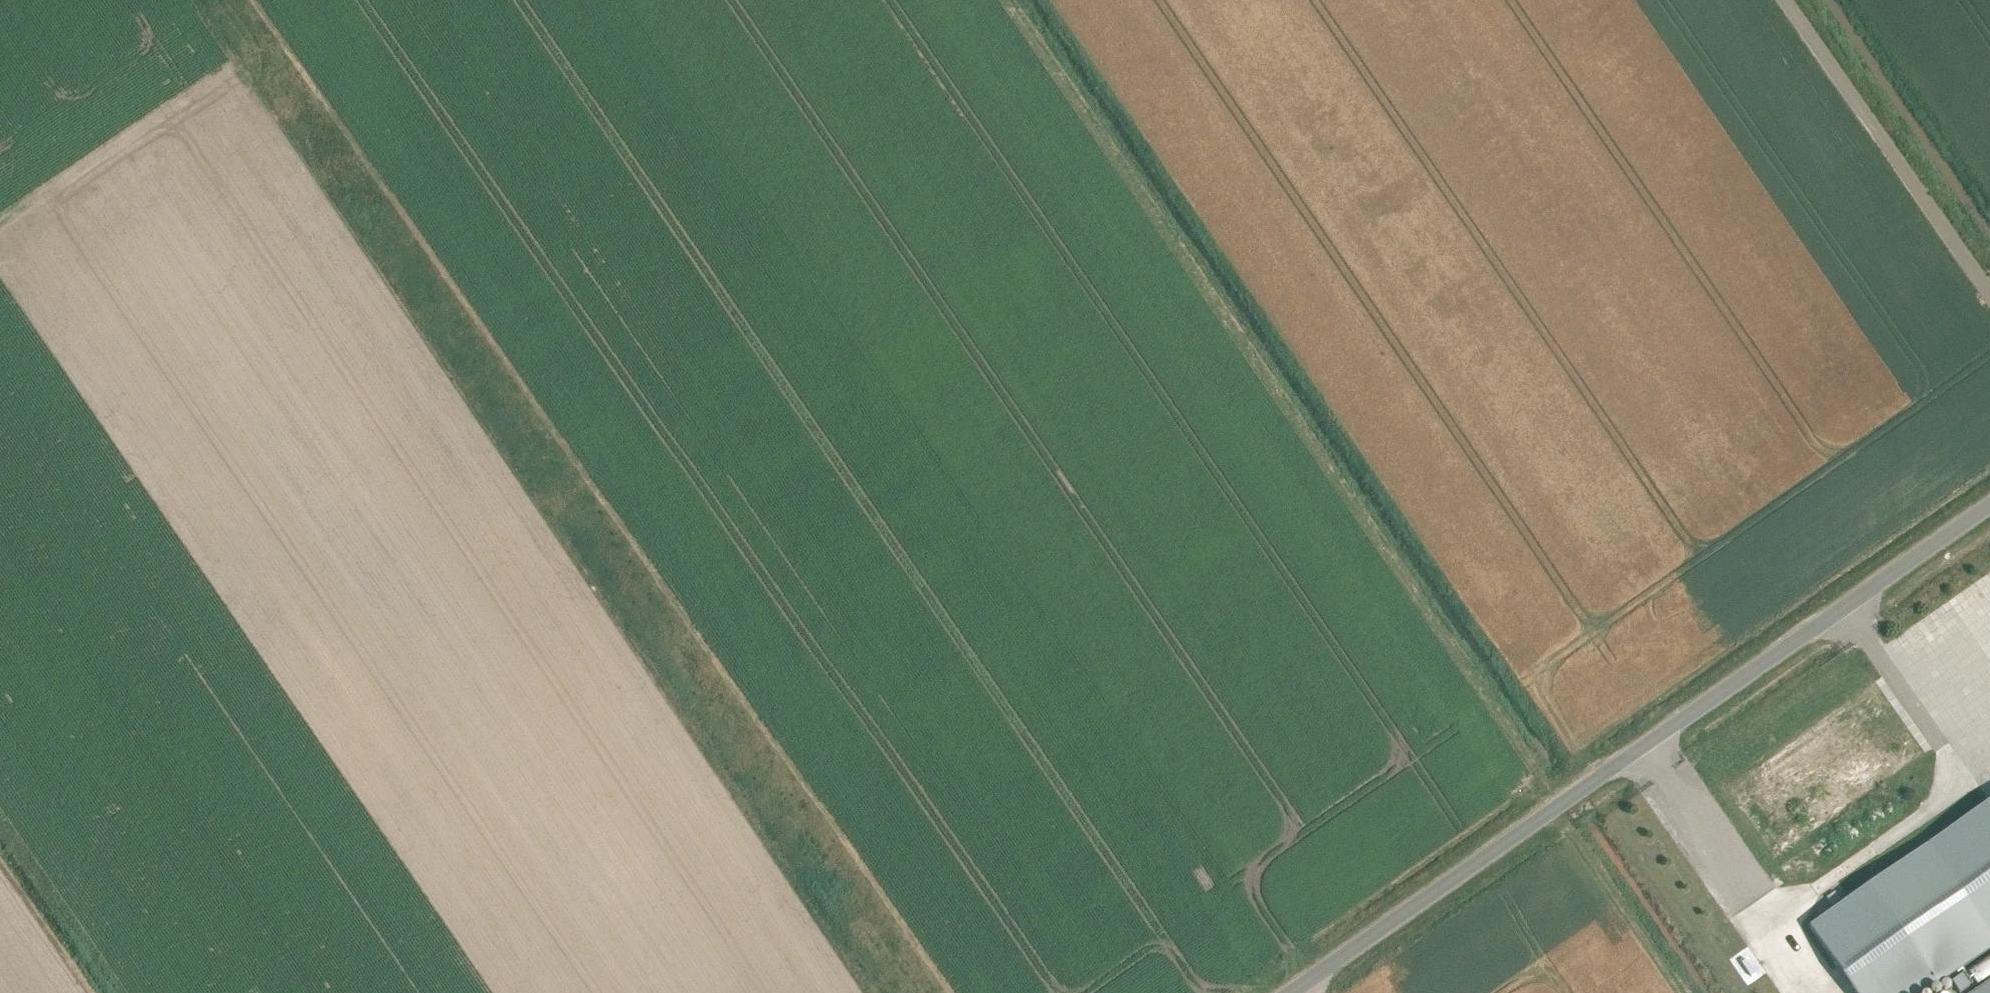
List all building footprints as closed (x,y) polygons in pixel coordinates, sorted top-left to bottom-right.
[(1823,704),(1746,755),(1761,778),(1790,758),(1802,776),(1808,772),(1824,796),(1905,742),(1889,718),(1832,756),(1820,738),(1838,727),(1823,704)] [(1810,928),(1854,992),(1928,992),(1989,950),(1989,803),(1810,928)] [(1977,992),(1989,992),(1989,984),(1977,992)]
